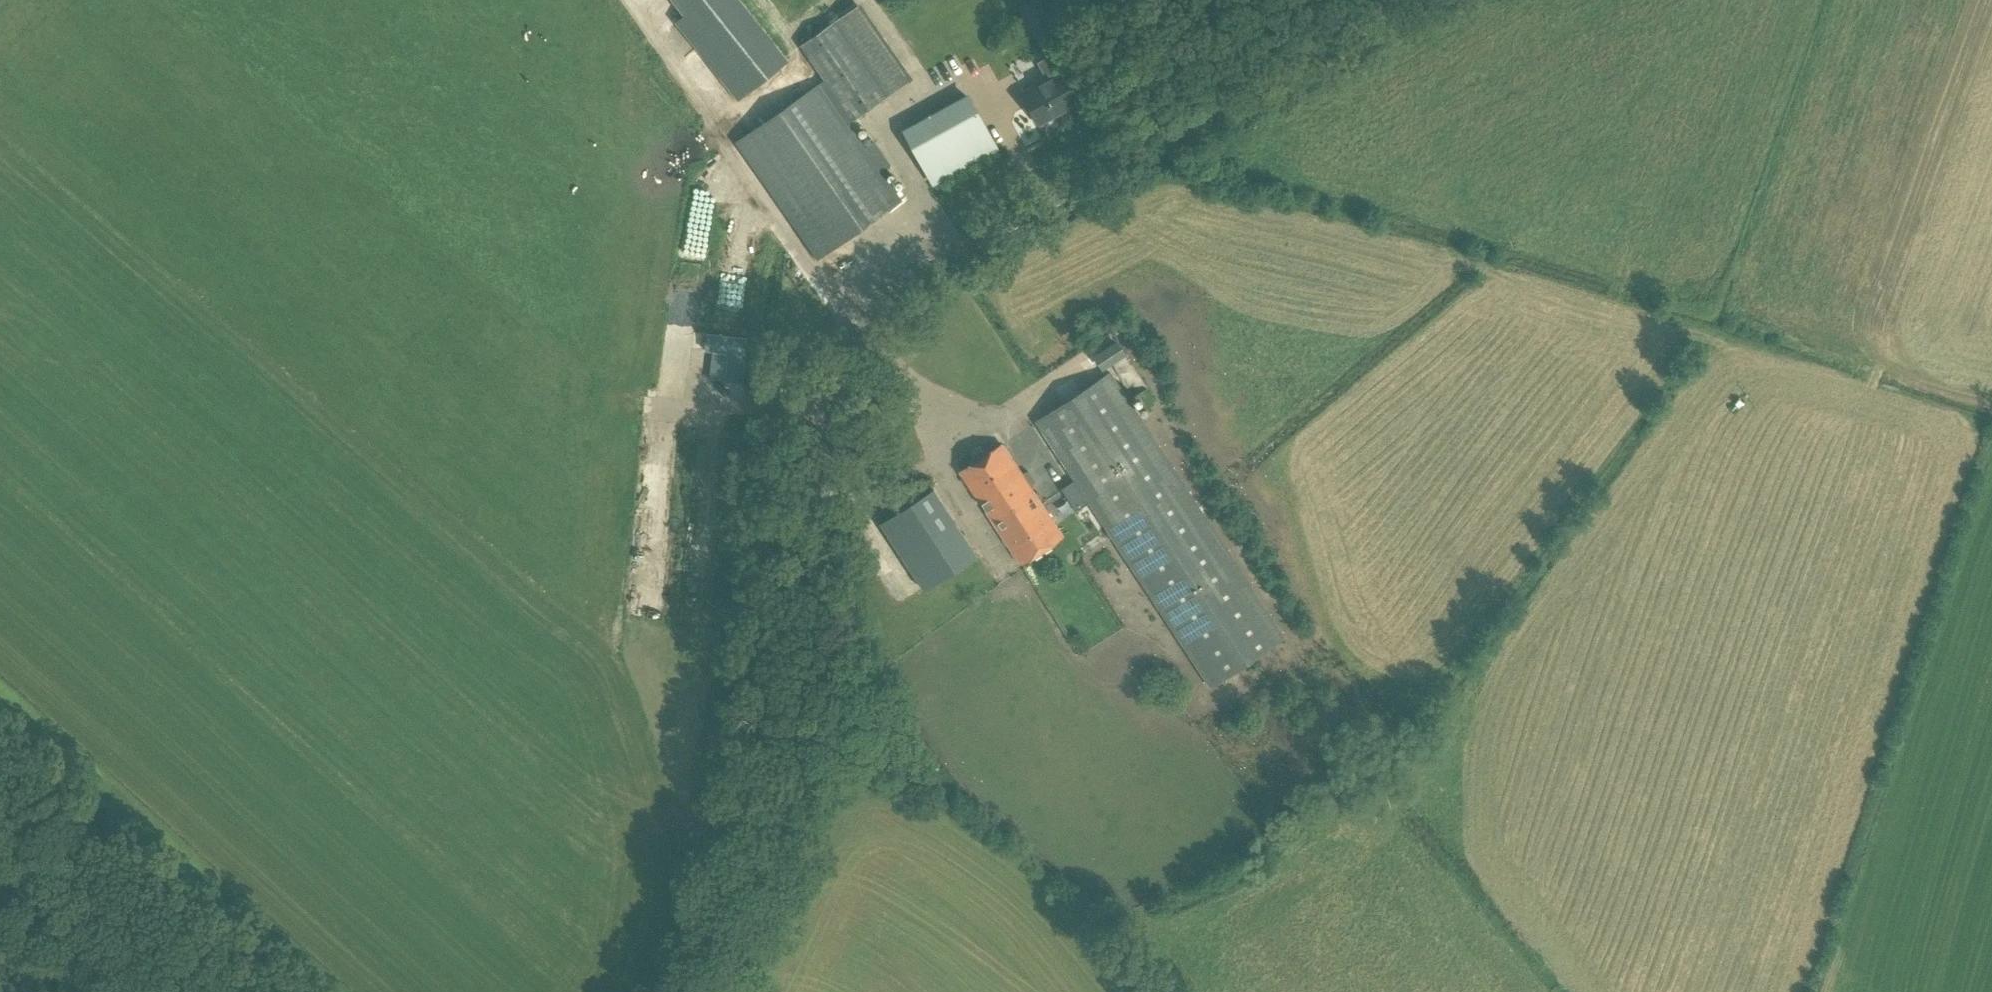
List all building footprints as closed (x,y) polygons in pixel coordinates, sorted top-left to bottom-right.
[(778,66),(725,0),(702,0),(693,7),(755,85),(760,92),(783,73),(778,66)] [(1055,28),(1040,0),(1037,0),(1018,10),(1033,39),(1055,28)] [(849,6),(795,43),(846,119),(900,82),(849,6)] [(1039,123),(1079,101),(1061,69),(1060,69),(1051,54),(1037,62),(1045,78),(1021,91),(1039,123)] [(817,259),(891,207),(901,200),(820,84),(736,142),(817,259)] [(903,130),(929,179),(993,145),(966,96),(903,130)] [(1024,141),(1011,145),(1018,167),(1031,164),(1024,141)] [(707,334),(705,350),(713,351),(729,353),(726,381),(741,383),(747,339),(707,334)] [(1199,688),(1273,639),(1103,378),(1029,426),(1199,688)] [(1002,440),(957,469),(1022,565),(1064,537),(1002,440)] [(919,490),(908,496),(878,520),(924,589),(977,553),(957,519),(932,483),(919,490)]
